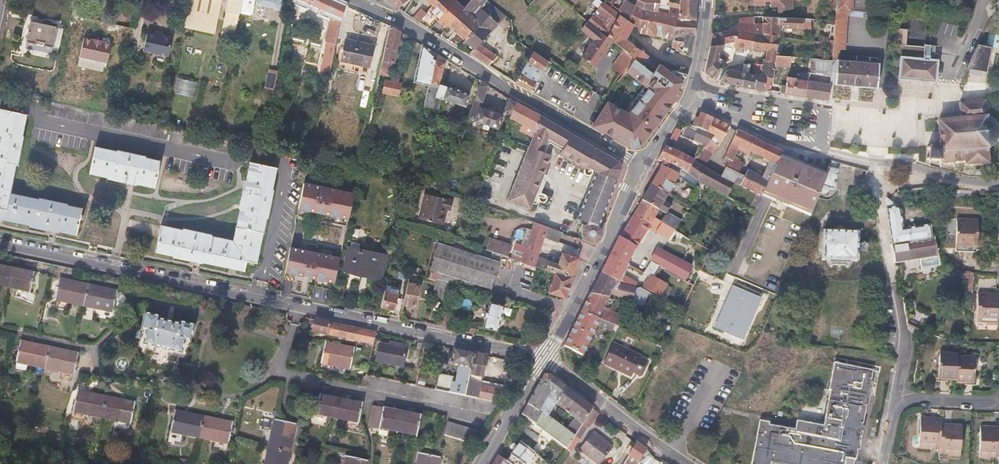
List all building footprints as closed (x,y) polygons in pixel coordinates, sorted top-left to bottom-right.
[(189,8),(219,16),(222,0),(190,0),(189,8)] [(242,0),(229,0),(226,12),(227,12),(239,15),(240,13),(242,1),(242,0)] [(242,1),(240,13),(250,15),(252,13),(254,5),(279,11),(282,0),(242,0),(242,1)] [(344,5),(332,0),(298,0),(333,15),(329,31),(337,33),(339,26),(342,12),(344,5)] [(389,0),(396,8),(407,0),(389,0)] [(439,18),(455,1),(454,0),(437,0),(432,5),(429,9),(439,18)] [(482,41),(489,32),(496,25),(505,16),(486,0),(470,0),(463,8),(479,23),(471,32),(482,41)] [(636,1),(636,0),(626,0),(618,10),(620,12),(619,14),(629,21),(630,22),(631,19),(635,4),(636,1)] [(635,4),(642,9),(651,12),(676,18),(677,18),(695,19),(695,14),(695,7),(696,0),(668,0),(667,6),(659,4),(660,0),(637,0),(636,1),(635,4)] [(755,5),(770,5),(770,6),(777,6),(778,12),(778,13),(781,13),(782,11),(793,8),(793,0),(755,0),(755,5)] [(853,0),(837,0),(836,11),(848,12),(852,13),(853,0)] [(463,8),(455,1),(439,18),(447,26),(463,8)] [(598,30),(610,8),(603,2),(587,21),(588,22),(598,30)] [(672,39),(677,18),(676,18),(651,12),(642,9),(635,4),(631,19),(630,22),(633,24),(633,25),(643,28),(641,33),(646,34),(655,36),(657,30),(667,33),(666,38),(672,39)] [(185,26),(185,27),(215,34),(219,16),(189,8),(187,16),(185,26)] [(463,8),(447,26),(464,40),(471,32),(479,23),(463,8)] [(613,9),(610,8),(598,30),(613,42),(623,50),(627,54),(634,45),(625,39),(628,33),(633,25),(633,24),(630,22),(629,21),(619,14),(613,9)] [(421,9),(413,18),(419,21),(426,13),(421,9)] [(846,50),(848,12),(836,11),(835,20),(833,40),(833,43),(833,44),(832,59),(839,59),(840,49),(846,50)] [(237,24),(239,15),(227,12),(225,21),(237,24)] [(347,29),(351,16),(342,12),(339,26),(347,29)] [(779,27),(779,17),(761,16),(761,24),(761,33),(779,37),(779,31),(779,27)] [(810,29),(811,19),(802,18),(781,17),(779,17),(779,27),(791,28),(802,28),(810,29)] [(672,39),(671,46),(681,49),(683,41),(691,43),(692,40),(693,36),(694,34),(695,19),(677,18),(672,39)] [(234,39),(237,24),(225,21),(222,36),(234,39)] [(57,27),(31,22),(27,42),(53,47),(57,27)] [(598,30),(588,22),(581,31),(593,41),(581,59),(595,70),(613,42),(598,30)] [(736,29),(756,33),(761,33),(761,24),(754,23),(741,23),(741,24),(739,24),(736,24),(736,29)] [(393,63),(400,32),(390,25),(382,60),(392,63),(393,63)] [(500,28),(496,25),(489,32),(493,36),(500,28)] [(896,28),(892,68),(900,69),(899,78),(905,79),(937,81),(937,80),(938,59),(936,59),(937,45),(925,44),(925,47),(906,45),(902,45),(903,29),(896,28)] [(735,29),(712,33),(709,44),(733,43),(735,29)] [(736,29),(735,29),(733,43),(732,47),(733,47),(748,49),(752,50),(756,33),(736,29)] [(157,32),(148,30),(144,50),(168,56),(172,38),(162,36),(156,35),(157,32)] [(335,43),(337,33),(329,31),(327,41),(335,43)] [(464,40),(464,41),(474,49),(482,41),(471,32),(464,40)] [(761,33),(756,33),(752,50),(760,51),(766,52),(772,53),(771,62),(775,62),(776,55),(779,37),(761,33)] [(373,45),(345,39),(341,60),(369,66),(373,45)] [(691,46),(691,43),(683,41),(681,49),(690,51),(691,46)] [(733,43),(709,44),(704,69),(703,72),(711,78),(726,62),(730,60),(731,52),(732,52),(733,47),(732,47),(733,43)] [(435,52),(422,44),(413,82),(429,86),(435,60),(432,58),(433,56),(435,52)] [(634,45),(627,54),(634,59),(642,65),(648,56),(634,45)] [(987,71),(991,47),(978,45),(966,68),(970,69),(982,72),(986,72),(987,71)] [(174,92),(193,96),(204,51),(185,46),(174,92)] [(479,60),(489,65),(497,57),(488,49),(488,50),(479,60)] [(328,75),(333,52),(325,50),(319,72),(328,75)] [(627,54),(623,50),(611,68),(623,76),(626,72),(634,59),(627,54)] [(533,51),(515,82),(531,91),(543,70),(548,61),(533,51)] [(446,60),(435,52),(433,56),(432,58),(435,60),(445,62),(446,60)] [(774,66),(788,67),(790,66),(790,61),(790,56),(776,55),(775,62),(771,62),(764,61),(763,60),(762,64),(762,65),(761,75),(757,74),(754,88),(770,92),(774,66)] [(826,60),(810,58),(809,72),(802,73),(801,80),(795,79),(795,78),(786,77),(785,86),(781,86),(780,93),(805,96),(808,73),(830,76),(831,60),(826,60)] [(341,60),(337,59),(336,66),(367,73),(369,66),(341,60)] [(634,59),(626,72),(647,88),(628,113),(608,100),(592,126),(631,148),(639,146),(656,123),(680,92),(653,72),(642,65),(634,59)] [(830,84),(877,89),(879,63),(839,59),(832,59),(831,60),(830,76),(830,84)] [(382,60),(379,74),(389,76),(392,63),(382,60)] [(440,84),(445,62),(435,60),(429,86),(424,107),(432,108),(435,97),(441,99),(465,107),(470,94),(461,91),(461,90),(453,87),(453,88),(440,84)] [(658,64),(653,72),(680,92),(681,89),(680,88),(684,82),(658,64)] [(725,71),(719,81),(738,85),(741,71),(748,73),(750,64),(743,65),(727,69),(725,71)] [(741,71),(738,85),(754,88),(757,74),(761,75),(762,65),(754,64),(750,64),(748,73),(741,71)] [(269,69),(264,88),(274,91),(278,71),(269,69)] [(393,72),(391,80),(398,82),(400,74),(393,72)] [(830,76),(808,73),(805,96),(828,100),(830,76)] [(385,79),(382,93),(398,96),(402,83),(398,82),(391,80),(385,79)] [(487,85),(480,80),(471,109),(468,118),(484,124),(482,128),(487,130),(489,126),(498,129),(503,115),(480,107),(487,85)] [(441,99),(435,97),(432,108),(439,110),(441,99)] [(511,113),(516,102),(508,98),(504,110),(511,113)] [(996,126),(995,124),(990,120),(989,119),(987,118),(987,115),(988,110),(988,107),(986,104),(985,101),(959,103),(960,116),(960,120),(938,122),(938,131),(939,144),(940,149),(931,148),(931,147),(929,147),(929,148),(927,148),(927,150),(929,150),(928,159),(926,159),(926,160),(928,160),(928,163),(930,163),(930,161),(939,161),(939,164),(940,164),(940,167),(942,167),(942,164),(953,163),(953,166),(955,166),(954,163),(964,163),(965,165),(989,165),(988,148),(991,147),(993,144),(995,142),(998,143),(998,141),(998,140),(996,139),(998,136),(997,129),(998,128),(998,126),(996,127),(996,126)] [(511,113),(509,117),(521,123),(535,130),(539,114),(516,102),(511,113)] [(30,225),(30,226),(57,232),(58,231),(76,235),(82,208),(39,198),(39,199),(10,193),(16,164),(17,164),(23,136),(22,136),(26,115),(0,109),(0,219),(30,225)] [(557,143),(564,129),(539,114),(535,130),(532,137),(529,146),(519,171),(541,180),(551,155),(542,151),(548,138),(557,143)] [(712,118),(702,114),(702,115),(700,114),(694,128),(705,134),(712,118)] [(730,126),(712,118),(705,134),(721,142),(722,143),(730,126)] [(429,122),(421,120),(419,131),(426,133),(429,122)] [(535,130),(521,123),(518,130),(532,137),(535,130)] [(706,146),(710,142),(719,146),(721,142),(705,134),(694,128),(686,124),(681,136),(706,146)] [(579,219),(588,223),(589,223),(590,222),(591,222),(593,222),(594,223),(595,223),(597,224),(598,225),(599,225),(615,185),(621,169),(619,161),(564,129),(557,143),(564,147),(560,155),(584,169),(586,166),(597,172),(579,219)] [(681,131),(676,129),(670,138),(676,141),(681,131)] [(756,194),(762,197),(763,196),(781,156),(782,153),(761,142),(738,130),(722,162),(727,164),(725,167),(738,174),(743,164),(733,159),(737,150),(739,147),(744,149),(770,161),(762,179),(748,172),(741,187),(756,194)] [(713,154),(719,146),(710,142),(706,146),(704,149),(713,154)] [(680,171),(686,174),(694,160),(665,146),(658,159),(663,161),(680,171)] [(117,151),(95,147),(89,173),(108,177),(107,179),(136,185),(136,183),(154,187),(160,161),(145,157),(145,156),(117,150),(117,151)] [(704,167),(713,154),(704,149),(694,160),(704,167)] [(349,162),(357,163),(359,151),(352,150),(349,162)] [(827,177),(781,156),(763,196),(810,216),(821,190),(827,177)] [(704,167),(694,160),(686,174),(696,180),(727,197),(738,174),(725,167),(720,177),(704,167)] [(650,186),(666,196),(678,176),(680,171),(663,161),(656,172),(657,173),(650,186)] [(240,208),(233,240),(211,236),(211,235),(183,228),(183,230),(161,225),(155,252),(174,256),(173,257),(201,263),(202,262),(243,271),(246,260),(256,262),(266,217),(267,218),(273,190),(271,189),(276,168),(250,162),(246,180),(244,180),(239,208),(240,208)] [(827,177),(821,190),(822,192),(823,193),(824,193),(825,193),(827,192),(828,191),(828,190),(828,189),(827,188),(826,187),(833,188),(836,169),(830,168),(827,177)] [(856,168),(854,175),(861,177),(863,170),(856,168)] [(541,180),(519,171),(507,200),(529,209),(541,180)] [(686,174),(680,171),(678,176),(694,185),(696,180),(686,174)] [(350,217),(354,189),(303,181),(299,209),(350,217)] [(663,224),(675,231),(681,221),(667,213),(671,206),(663,202),(666,196),(650,186),(641,201),(659,211),(654,220),(663,224)] [(452,201),(424,194),(418,218),(442,225),(445,213),(443,213),(444,208),(450,210),(452,201)] [(749,208),(755,212),(762,197),(756,194),(749,208)] [(931,238),(930,225),(902,229),(902,225),(901,216),(900,210),(899,209),(898,208),(886,198),(885,200),(885,206),(885,207),(891,244),(931,238)] [(641,201),(632,216),(651,226),(654,220),(659,211),(641,201)] [(690,214),(686,222),(691,225),(696,217),(690,214)] [(609,256),(627,265),(648,230),(651,226),(632,216),(609,256)] [(977,248),(978,220),(957,219),(955,247),(977,248)] [(663,224),(654,220),(651,226),(648,230),(656,235),(663,224)] [(540,224),(534,222),(531,230),(545,234),(547,227),(540,224)] [(589,223),(588,223),(586,224),(585,225),(584,226),(583,227),(582,229),(582,230),(581,232),(582,234),(582,235),(582,237),(583,238),(584,239),(586,240),(587,241),(589,242),(590,242),(592,242),(593,242),(595,242),(597,241),(598,240),(599,239),(600,238),(601,236),(601,235),(601,233),(601,231),(601,230),(601,228),(600,227),(599,225),(598,225),(597,224),(595,223),(594,223),(593,222),(591,222),(590,222),(589,223)] [(675,231),(663,224),(656,235),(669,242),(675,231)] [(547,227),(545,234),(544,236),(556,241),(560,231),(547,227)] [(526,247),(531,230),(526,228),(521,245),(526,247)] [(537,257),(544,236),(545,234),(531,230),(526,247),(521,245),(516,244),(512,258),(554,271),(572,277),(578,258),(562,252),(558,264),(537,257)] [(825,231),(824,261),(856,261),(857,233),(825,231)] [(437,242),(499,261),(502,255),(485,250),(437,234),(434,241),(437,242)] [(502,255),(508,256),(512,244),(489,237),(485,250),(502,255)] [(938,257),(934,238),(931,238),(891,244),(894,264),(924,259),(925,268),(940,266),(938,257)] [(343,270),(380,278),(385,256),(359,250),(360,244),(351,242),(349,248),(348,248),(343,270)] [(491,289),(499,261),(437,242),(429,270),(438,273),(436,280),(451,284),(452,284),(472,290),(474,284),(491,289)] [(658,266),(684,280),(691,267),(657,249),(651,262),(658,266)] [(309,259),(289,256),(282,286),(322,295),(324,282),(304,278),(309,259)] [(627,265),(609,256),(596,282),(612,291),(615,283),(635,289),(637,285),(637,284),(632,282),(632,281),(622,275),(627,265)] [(651,262),(643,273),(651,277),(658,266),(651,262)] [(0,265),(0,287),(8,289),(12,270),(3,268),(3,266),(0,265)] [(30,293),(34,272),(22,270),(22,272),(12,270),(8,289),(30,293)] [(565,298),(572,277),(554,271),(548,292),(565,298)] [(972,287),(973,277),(973,274),(962,272),(961,279),(967,279),(967,287),(972,287)] [(410,273),(407,283),(420,285),(422,276),(410,273)] [(660,297),(666,285),(651,277),(644,288),(660,297)] [(448,299),(451,284),(436,280),(435,280),(432,295),(448,299)] [(84,303),(89,285),(72,281),(70,286),(58,283),(55,299),(68,302),(68,300),(84,303)] [(596,282),(590,295),(608,298),(612,291),(596,282)] [(407,283),(403,302),(416,305),(420,285),(407,283)] [(623,317),(609,311),(614,300),(612,300),(613,296),(618,297),(630,301),(635,289),(615,283),(612,291),(608,298),(590,295),(581,312),(600,320),(615,326),(618,327),(623,317)] [(106,289),(89,285),(84,303),(100,307),(100,310),(113,313),(117,297),(105,294),(106,289)] [(385,287),(380,306),(394,310),(399,290),(385,287)] [(734,287),(719,320),(746,332),(760,298),(734,287)] [(997,326),(998,294),(977,293),(976,323),(986,323),(985,325),(997,326)] [(482,328),(496,332),(503,304),(489,300),(488,307),(485,306),(483,316),(485,317),(482,328)] [(455,315),(445,312),(444,314),(442,326),(452,328),(455,315)] [(612,331),(615,326),(600,320),(581,312),(564,346),(565,347),(582,355),(597,326),(612,331)] [(156,321),(157,319),(146,316),(142,329),(147,331),(144,344),(180,352),(183,340),(189,340),(192,327),(181,324),(180,327),(156,321)] [(339,325),(315,320),(312,332),(337,337),(339,325)] [(470,324),(468,332),(477,334),(479,326),(470,324)] [(349,327),(339,325),(337,337),(355,341),(357,335),(348,333),(349,327)] [(357,335),(355,341),(373,345),(376,333),(349,327),(348,333),(357,335)] [(45,366),(49,347),(32,343),(31,348),(19,345),(15,361),(28,364),(29,362),(45,366)] [(389,345),(380,343),(376,362),(402,367),(406,349),(389,345)] [(640,377),(648,360),(613,343),(603,363),(631,377),(633,373),(640,377)] [(351,368),(354,349),(337,345),(336,350),(324,348),(321,364),(334,367),(334,364),(351,368)] [(66,351),(49,347),(45,366),(61,369),(60,372),(74,375),(77,359),(65,356),(66,351)] [(438,375),(435,390),(465,396),(474,354),(454,350),(451,365),(459,367),(456,384),(452,383),(453,378),(438,375)] [(486,356),(474,354),(465,396),(497,403),(501,386),(487,383),(488,377),(482,376),(486,356)] [(956,379),(958,357),(958,355),(940,354),(938,378),(956,379)] [(974,383),(975,358),(958,357),(956,379),(956,382),(974,383)] [(769,425),(769,422),(760,420),(751,463),(770,463),(771,462),(779,463),(852,463),(853,460),(855,460),(857,451),(856,451),(861,424),(862,424),(866,406),(864,406),(870,380),(871,380),(873,371),(834,362),(828,390),(830,391),(823,426),(797,421),(795,430),(769,425)] [(544,375),(522,415),(542,430),(540,435),(549,442),(552,438),(566,448),(575,435),(582,424),(592,409),(549,375),(544,375)] [(490,414),(497,403),(465,396),(435,390),(415,386),(366,376),(365,376),(359,385),(490,414)] [(102,415),(107,397),(90,393),(89,398),(76,395),(73,411),(86,414),(86,412),(102,415)] [(332,397),(320,394),(315,415),(337,419),(341,401),(331,399),(332,397)] [(124,401),(107,397),(102,415),(119,419),(118,421),(131,424),(135,408),(123,405),(124,401)] [(359,424),(363,403),(351,401),(350,403),(341,401),(337,419),(359,424)] [(370,426),(378,428),(382,409),(374,407),(370,426)] [(397,433),(401,414),(392,412),(393,409),(383,407),(382,409),(378,428),(397,433)] [(587,428),(598,413),(592,409),(582,424),(587,428)] [(200,435),(204,417),(187,413),(186,418),(173,415),(170,431),(183,434),(184,431),(200,435)] [(410,415),(401,414),(397,433),(417,437),(421,415),(411,413),(410,415)] [(221,420),(204,417),(200,435),(216,439),(215,441),(228,444),(232,428),(220,425),(221,420)] [(941,424),(941,419),(920,417),(919,444),(918,449),(930,449),(930,448),(940,448),(941,424)] [(270,449),(289,454),(293,437),(288,435),(291,423),(275,420),(272,433),(274,433),(270,449)] [(472,443),(479,431),(448,422),(444,435),(472,443)] [(587,428),(582,424),(575,435),(580,439),(587,428)] [(960,451),(962,426),(941,424),(940,448),(939,454),(949,454),(948,456),(960,457),(960,451)] [(980,427),(979,453),(979,458),(990,458),(990,457),(998,457),(998,427),(980,427)] [(593,433),(580,450),(598,463),(600,463),(612,448),(593,433)] [(646,449),(637,442),(623,463),(624,463),(636,463),(637,463),(646,449)] [(534,453),(520,443),(506,462),(509,463),(526,463),(534,453)] [(633,447),(630,444),(625,453),(628,455),(633,447)] [(289,454),(270,449),(267,463),(287,463),(289,454)] [(534,453),(526,463),(533,463),(539,456),(534,453)] [(441,458),(418,454),(416,463),(440,463),(441,458)]
